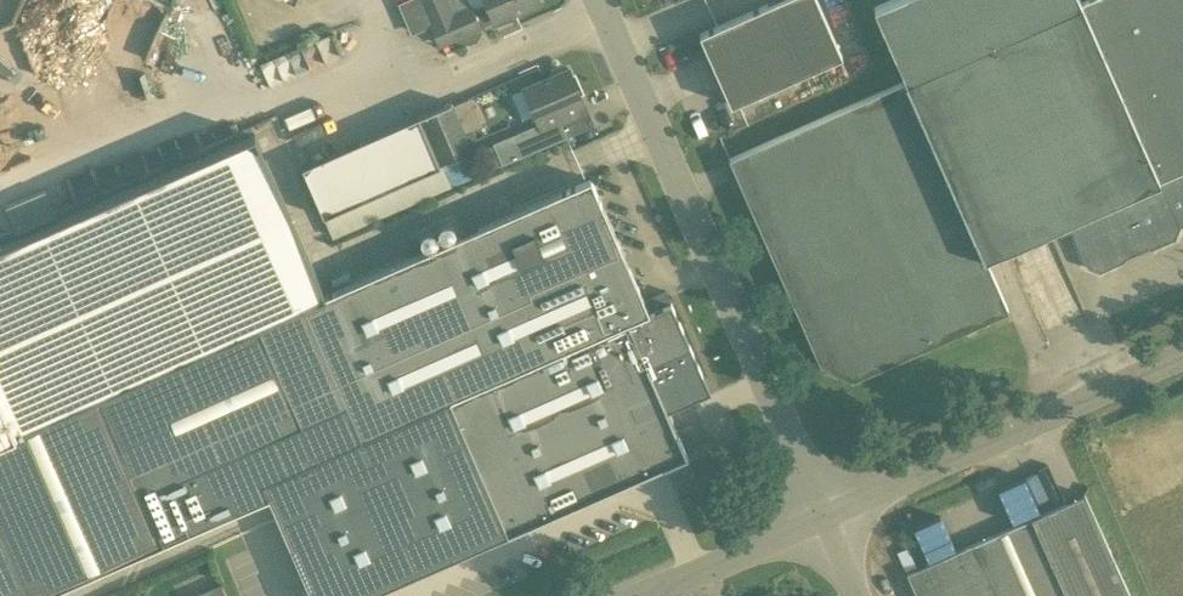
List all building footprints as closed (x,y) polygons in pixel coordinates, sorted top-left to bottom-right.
[(494,19),(494,20),(539,0),(538,0),(485,0),(487,3),(471,9),(470,6),(469,7),(467,0),(402,0),(398,2),(412,32),(431,24),(440,44),(454,37),(456,41),(462,44),(478,37),(480,31),(478,26),(494,19)] [(699,33),(730,104),(841,55),(817,0),(775,0),(699,33)] [(1179,227),(1182,225),(1182,0),(1088,0),(1080,3),(1079,0),(889,0),(873,7),(906,80),(727,159),(821,370),(851,382),(1009,312),(985,259),(1057,227),(1061,236),(1071,231),(1087,267),(1099,272),(1123,261),(1128,249),(1138,245),(1150,250),(1174,239),(1179,227)] [(586,112),(580,97),(568,68),(523,87),(542,131),(586,112)] [(467,153),(472,151),(450,102),(302,166),(323,215),(324,214),(333,210),(467,153)] [(300,419),(302,423),(142,493),(164,542),(266,497),(310,595),(361,595),(683,456),(664,411),(708,391),(670,303),(647,312),(589,179),(324,294),(253,131),(0,241),(0,436),(11,431),(258,324),(271,352),(300,419)] [(477,174),(467,153),(333,210),(324,214),(333,236),(477,174)] [(164,542),(142,493),(302,423),(300,419),(271,352),(258,324),(11,431),(0,436),(0,595),(39,595),(164,542)] [(1083,494),(987,538),(907,574),(917,595),(1129,595),(1083,494)] [(941,513),(916,525),(932,560),(957,548),(941,513)] [(223,591),(219,583),(191,595),(225,595),(223,591)]
